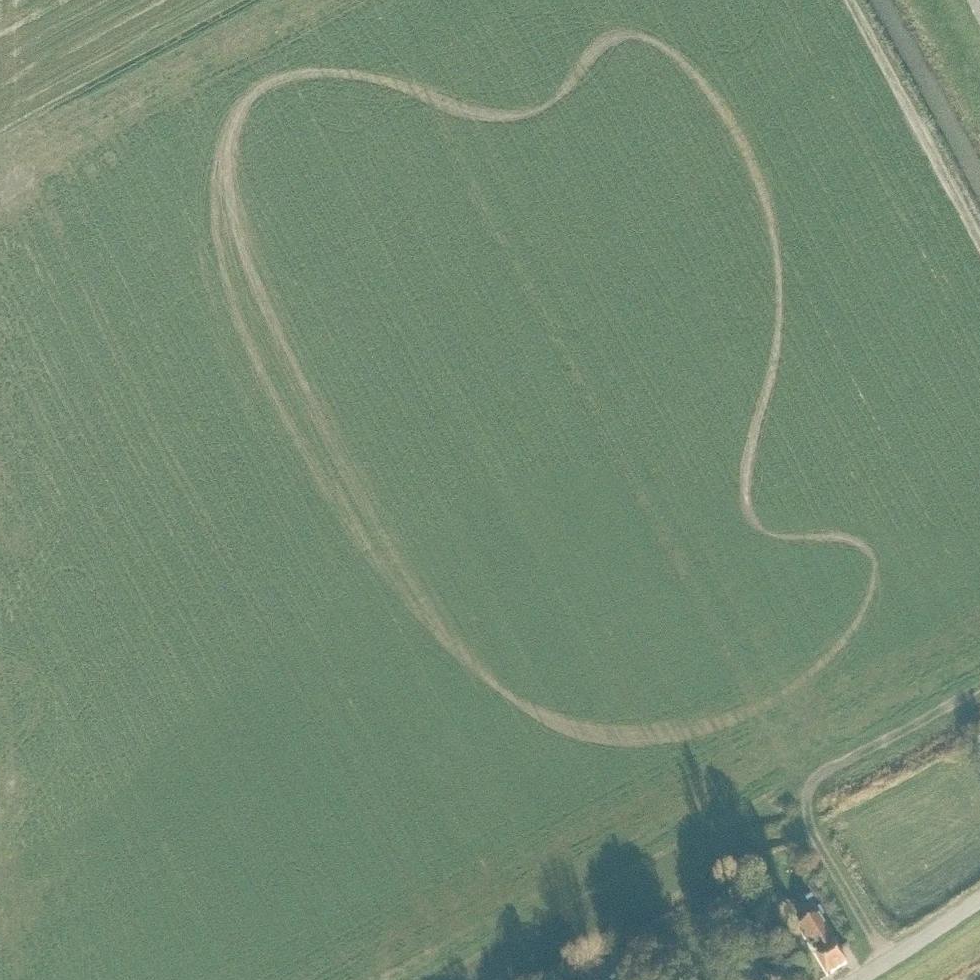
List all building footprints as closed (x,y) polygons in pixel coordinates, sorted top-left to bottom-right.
[(779,909),(784,907),(778,895),(770,899),(776,911),(779,909)] [(800,926),(788,904),(784,907),(779,909),(791,930),(800,926)] [(825,978),(845,966),(817,920),(797,932),(825,978)]
